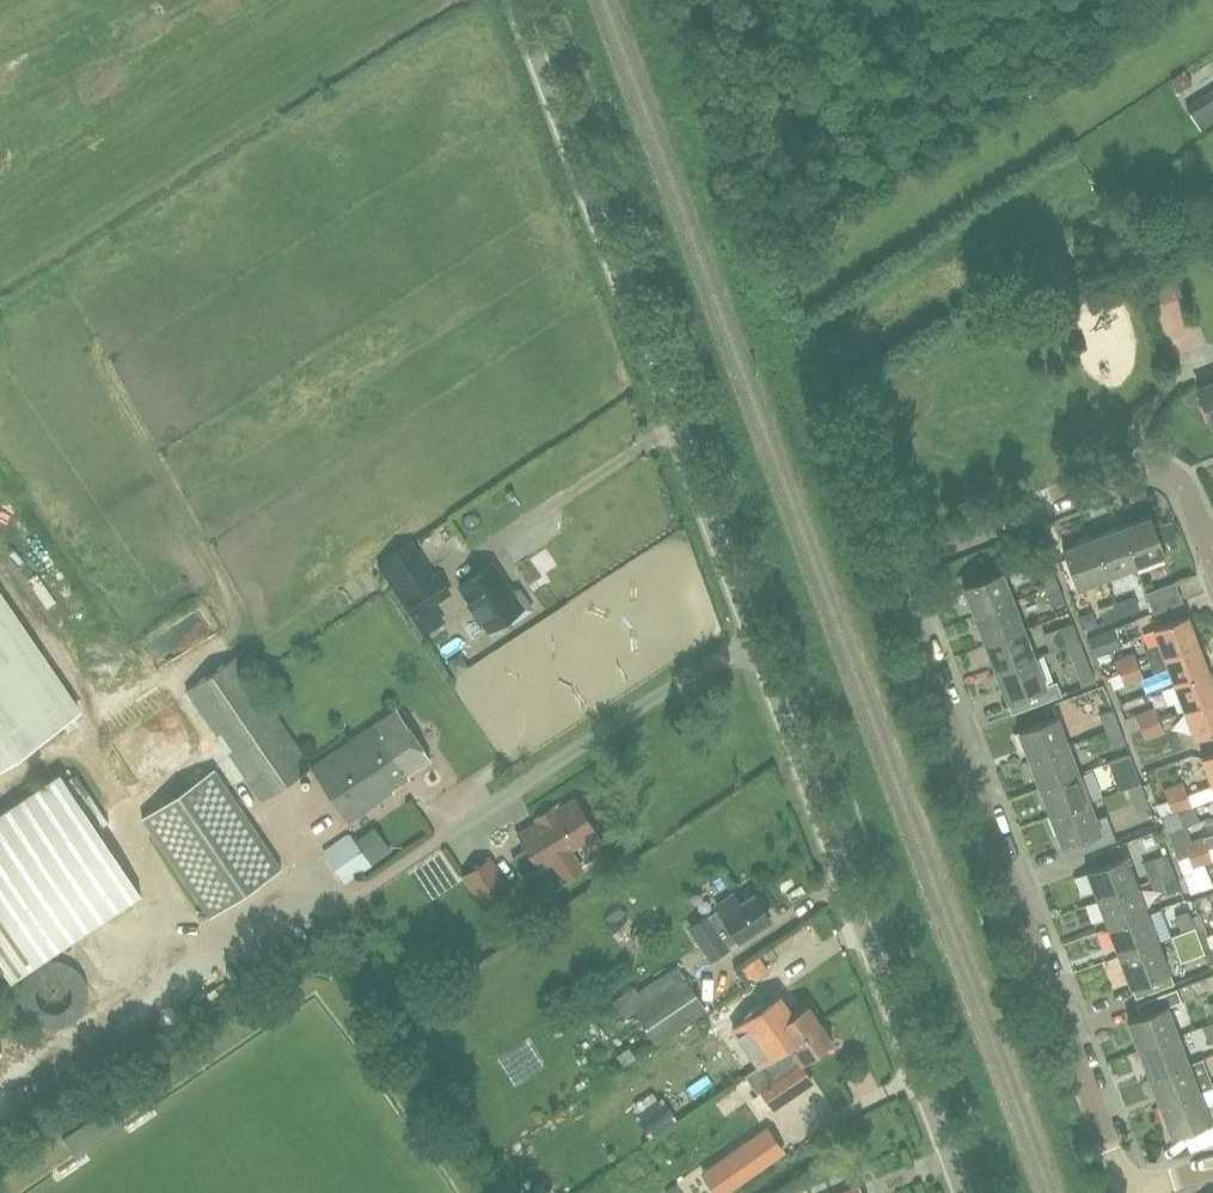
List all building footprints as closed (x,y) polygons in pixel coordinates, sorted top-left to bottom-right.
[(1185,106),(1200,129),(1212,120),(1212,88),(1185,106)] [(1152,305),(1181,295),(1170,264),(1141,274),(1152,305)] [(1197,387),(1210,423),(1212,421),(1212,382),(1197,387)] [(1121,525),(1137,565),(1165,554),(1150,514),(1121,525)] [(1108,576),(1137,565),(1121,525),(1093,536),(1108,576)] [(1079,587),(1108,576),(1093,536),(1064,547),(1079,587)] [(399,586),(427,567),(410,542),(382,560),(399,586)] [(512,590),(493,562),(459,585),(489,629),(506,618),(513,622),(533,609),(520,589),(512,590)] [(1044,588),(1058,583),(1051,565),(1038,570),(1044,588)] [(427,567),(399,586),(417,612),(415,614),(426,630),(444,619),(433,601),(449,591),(438,575),(434,578),(427,567)] [(974,615),(1014,600),(1003,570),(963,585),(974,615)] [(1117,602),(1122,615),(1139,609),(1134,595),(1124,599),(1117,580),(1107,583),(1115,603),(1117,602)] [(1152,612),(1182,600),(1175,581),(1145,592),(1152,612)] [(1058,583),(1044,588),(1051,606),(1065,601),(1058,583)] [(82,709),(0,589),(0,765),(82,709)] [(985,643),(1024,629),(1014,600),(974,615),(985,643)] [(1104,622),(1122,615),(1117,602),(1115,603),(1099,609),(1104,622)] [(1148,659),(1197,640),(1187,612),(1153,625),(1160,644),(1144,649),(1148,659)] [(1095,657),(1120,647),(1118,641),(1139,634),(1133,620),(1112,627),(1087,636),(1095,657)] [(1066,644),(1079,639),(1073,621),(1059,627),(1066,644)] [(995,671),(1035,656),(1024,629),(985,643),(995,671)] [(1079,639),(1066,644),(1081,686),(1095,681),(1086,657),(1079,639)] [(1168,667),(1174,681),(1208,668),(1197,640),(1148,659),(1153,672),(1168,667)] [(1119,672),(1138,665),(1133,652),(1114,659),(1119,672)] [(310,765),(236,655),(186,688),(261,799),(310,765)] [(1056,681),(1045,684),(1035,656),(995,671),(1011,713),(1061,694),(1056,681)] [(1138,665),(1119,672),(1108,676),(1113,687),(1124,684),(1124,685),(1144,677),(1138,665)] [(1212,697),(1212,681),(1208,668),(1174,681),(1184,708),(1212,697)] [(1184,708),(1195,736),(1212,729),(1212,697),(1184,708)] [(1139,726),(1159,719),(1154,706),(1135,713),(1139,726)] [(403,720),(395,708),(310,765),(348,822),(393,792),(391,789),(408,777),(406,774),(430,758),(404,719),(403,720)] [(1106,730),(1119,725),(1112,708),(1099,712),(1106,730)] [(1029,760),(1068,745),(1057,716),(1018,731),(1029,760)] [(165,774),(144,746),(160,734),(149,719),(118,741),(150,785),(165,774)] [(1163,732),(1159,719),(1139,726),(1144,738),(1163,732)] [(1119,725),(1106,730),(1112,748),(1126,743),(1119,725)] [(1040,788),(1079,773),(1068,745),(1029,760),(1040,788)] [(1212,784),(1212,750),(1200,755),(1207,773),(1211,784),(1212,784)] [(1126,786),(1140,781),(1129,752),(1107,761),(1118,789),(1126,786)] [(210,916),(282,868),(215,767),(143,815),(210,916)] [(139,892),(58,771),(0,810),(0,964),(10,979),(139,892)] [(1050,816),(1089,800),(1079,773),(1040,788),(1050,816)] [(1140,781),(1126,786),(1134,805),(1147,799),(1140,781)] [(1167,801),(1186,794),(1186,793),(1182,782),(1182,781),(1163,788),(1167,801)] [(1186,794),(1167,801),(1172,814),(1191,807),(1186,794)] [(592,826),(578,804),(574,796),(555,808),(553,805),(536,816),(540,822),(519,835),(527,848),(512,857),(523,875),(551,858),(564,879),(581,868),(565,842),(592,826)] [(1089,800),(1050,816),(1062,845),(1101,830),(1089,800)] [(343,882),(391,849),(374,824),(353,839),(347,830),(320,849),(343,882)] [(1182,844),(1187,856),(1207,848),(1212,846),(1212,832),(1182,844)] [(1207,848),(1187,856),(1191,868),(1205,863),(1212,861),(1212,860),(1207,848)] [(1076,849),(1047,860),(1052,871),(1080,859),(1076,849)] [(1151,878),(1173,869),(1167,852),(1153,858),(1155,864),(1147,867),(1151,878)] [(1096,899),(1136,884),(1125,854),(1085,870),(1096,899)] [(484,907),(511,889),(489,857),(463,874),(484,907)] [(1180,889),(1173,870),(1151,878),(1157,896),(1166,892),(1166,893),(1180,889)] [(1107,928),(1147,913),(1136,884),(1096,899),(1107,928)] [(739,939),(769,919),(753,895),(740,904),(733,894),(716,905),(718,909),(707,917),(705,915),(690,926),(711,958),(727,947),(726,946),(738,938),(739,939)] [(1172,935),(1194,927),(1188,909),(1166,918),(1172,935)] [(1117,956),(1158,941),(1147,913),(1107,928),(1117,956)] [(1172,935),(1181,958),(1203,950),(1194,927),(1172,935)] [(1158,941),(1117,956),(1128,985),(1139,981),(1144,993),(1173,982),(1158,941)] [(655,1042),(706,1009),(676,964),(637,989),(646,1002),(634,1010),(655,1042)] [(1127,1020),(1138,1049),(1178,1035),(1166,1005),(1181,1000),(1176,988),(1135,1004),(1139,1015),(1127,1020)] [(745,1075),(820,1022),(807,1003),(775,1025),(776,1026),(750,1044),(762,1062),(744,1074),(745,1075)] [(820,1022),(745,1075),(757,1092),(760,1090),(772,1106),(806,1083),(794,1065),(800,1061),(801,1062),(833,1040),(820,1022)] [(1149,1077),(1188,1062),(1178,1035),(1138,1049),(1149,1077)] [(1159,1105),(1199,1090),(1212,1085),(1207,1074),(1194,1079),(1188,1062),(1149,1077),(1159,1105)] [(1199,1090),(1159,1105),(1170,1134),(1210,1119),(1199,1090)] [(662,1098),(658,1100),(639,1114),(637,1115),(650,1134),(675,1117),(662,1098)] [(74,1155),(122,1122),(110,1105),(62,1138),(74,1155)] [(700,1174),(713,1192),(722,1192),(762,1166),(783,1151),(767,1127),(746,1142),(700,1174)]
